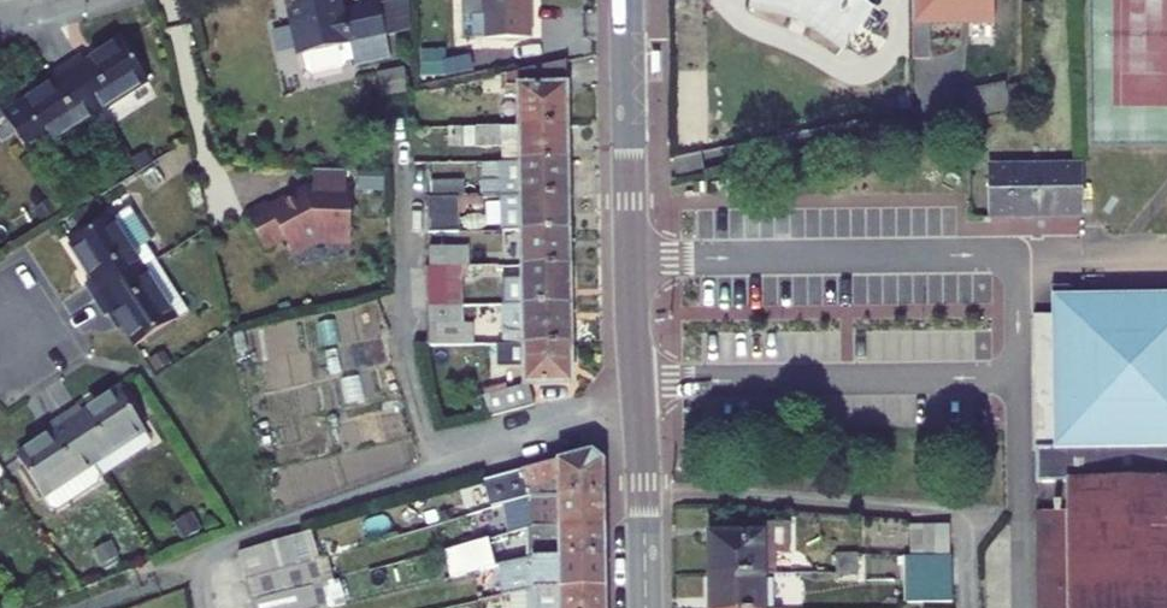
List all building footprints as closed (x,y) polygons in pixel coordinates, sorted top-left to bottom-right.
[(299,56),(304,54),(307,70),(313,74),(344,68),(347,62),(355,60),(356,67),(393,58),(382,3),(345,11),(343,0),(289,0),(299,56)] [(533,38),(533,15),(532,0),(465,0),(465,17),(476,17),(476,39),(533,38)] [(748,4),(787,13),(810,22),(843,48),(872,11),(858,0),(749,0),(748,4)] [(909,23),(959,23),(959,18),(965,18),(965,23),(967,23),(990,23),(990,0),(909,0),(909,23)] [(465,17),(465,39),(476,39),(476,17),(465,17)] [(990,23),(967,23),(967,25),(967,29),(969,34),(975,38),(979,38),(984,37),(988,34),(990,30),(990,23)] [(92,63),(88,57),(71,67),(101,116),(153,83),(127,41),(92,63)] [(507,73),(507,86),(521,85),(522,125),(570,125),(570,123),(569,58),(507,73)] [(22,99),(5,110),(18,131),(35,157),(101,116),(71,67),(55,77),(59,84),(26,106),(22,99)] [(1012,82),(972,87),(975,112),(1015,108),(1012,82)] [(1,126),(8,138),(18,131),(5,110),(0,102),(0,127),(1,126)] [(503,147),(503,141),(522,141),(523,160),(571,159),(570,125),(522,125),(464,127),(464,147),(503,147)] [(138,170),(151,162),(145,152),(132,161),(138,170)] [(572,194),(571,159),(523,160),(503,161),(503,179),(486,179),(486,181),(487,196),(498,196),(505,196),(524,195),(572,194)] [(991,217),(1082,216),(1080,165),(991,166),(991,217)] [(274,209),(252,221),(269,252),(289,242),(296,254),(327,237),(327,238),(328,239),(328,240),(329,240),(330,240),(331,241),(332,241),(333,241),(354,241),(356,195),(350,195),(350,191),(350,172),(317,171),(316,194),(310,194),(275,213),(274,209)] [(392,191),(391,173),(373,172),(374,191),(392,191)] [(434,182),(434,197),(460,197),(487,196),(486,181),(434,182)] [(271,204),(250,215),(252,221),(274,209),(275,213),(310,194),(316,194),(316,188),(308,188),(272,207),(271,204)] [(524,195),(505,196),(505,231),(525,230),(572,229),(572,194),(524,195)] [(460,197),(434,197),(429,197),(430,232),(461,231),(460,197)] [(45,224),(60,214),(51,201),(36,211),(45,224)] [(98,281),(91,285),(101,301),(148,271),(161,264),(151,248),(154,246),(131,211),(76,246),(98,281)] [(573,264),(572,229),(525,230),(526,265),(573,264)] [(354,248),(354,241),(333,241),(332,241),(331,241),(330,240),(329,240),(328,240),(328,239),(327,238),(327,237),(296,254),(299,259),(323,247),(354,248)] [(471,247),(431,248),(431,267),(463,266),(500,265),(500,254),(471,254),(471,247)] [(574,304),(573,264),(526,265),(526,280),(506,280),(507,306),(574,304)] [(463,266),(431,267),(428,267),(429,307),(464,306),(463,266)] [(140,348),(192,317),(170,281),(159,288),(148,271),(101,301),(111,318),(118,313),(140,348)] [(1066,511),(1035,511),(1034,519),(1036,607),(1166,607),(1166,294),(1063,296),(1063,287),(1051,287),(1051,315),(1033,315),(1035,482),(1065,482),(1066,511)] [(1076,289),(1070,287),(1063,287),(1063,296),(1084,295),(1081,292),(1076,289)] [(429,307),(430,347),(503,347),(575,345),(574,304),(507,306),(506,306),(506,335),(477,335),(476,306),(464,306),(429,307)] [(536,406),(532,386),(576,384),(575,345),(503,347),(503,367),(527,367),(528,387),(510,392),(487,397),(492,418),(536,406)] [(165,370),(175,363),(168,353),(157,360),(165,370)] [(509,386),(486,392),(487,397),(510,392),(509,386)] [(126,393),(91,416),(86,409),(69,419),(100,467),(148,436),(151,434),(126,393)] [(54,430),(58,436),(23,460),(49,500),(100,467),(69,419),(54,430)] [(107,477),(155,446),(148,436),(100,467),(107,477)] [(607,461),(594,453),(524,471),(487,482),(494,507),(504,504),(505,504),(530,496),(607,497),(607,461)] [(100,467),(49,500),(58,515),(109,483),(107,477),(100,467)] [(504,504),(508,535),(528,529),(560,524),(608,527),(607,497),(530,496),(505,504),(504,504)] [(188,540),(204,534),(198,519),(182,525),(188,540)] [(760,522),(760,535),(708,536),(708,575),(761,575),(777,575),(776,554),(789,554),(788,523),(760,522)] [(948,523),(909,524),(909,554),(948,554),(948,523)] [(560,524),(528,529),(530,559),(536,557),(608,559),(608,527),(560,524)] [(314,560),(319,559),(311,531),(239,552),(246,580),(314,560)] [(457,578),(498,567),(491,540),(450,551),(457,578)] [(106,552),(89,562),(98,579),(116,569),(106,552)] [(909,554),(902,554),(903,601),(951,600),(951,554),(948,554),(909,554)] [(846,575),(846,555),(837,556),(837,575),(846,575)] [(856,575),(856,555),(846,555),(846,575),(856,575)] [(507,597),(512,596),(530,592),(534,591),(609,588),(608,559),(536,557),(530,559),(502,567),(507,597)] [(251,603),(320,584),(314,560),(246,580),(251,603)] [(708,575),(709,607),(761,607),(761,575),(708,575)] [(320,584),(251,603),(253,607),(326,607),(320,584)] [(530,592),(530,607),(609,607),(609,588),(534,591),(530,592)] [(512,596),(513,607),(530,607),(530,592),(512,596)]
